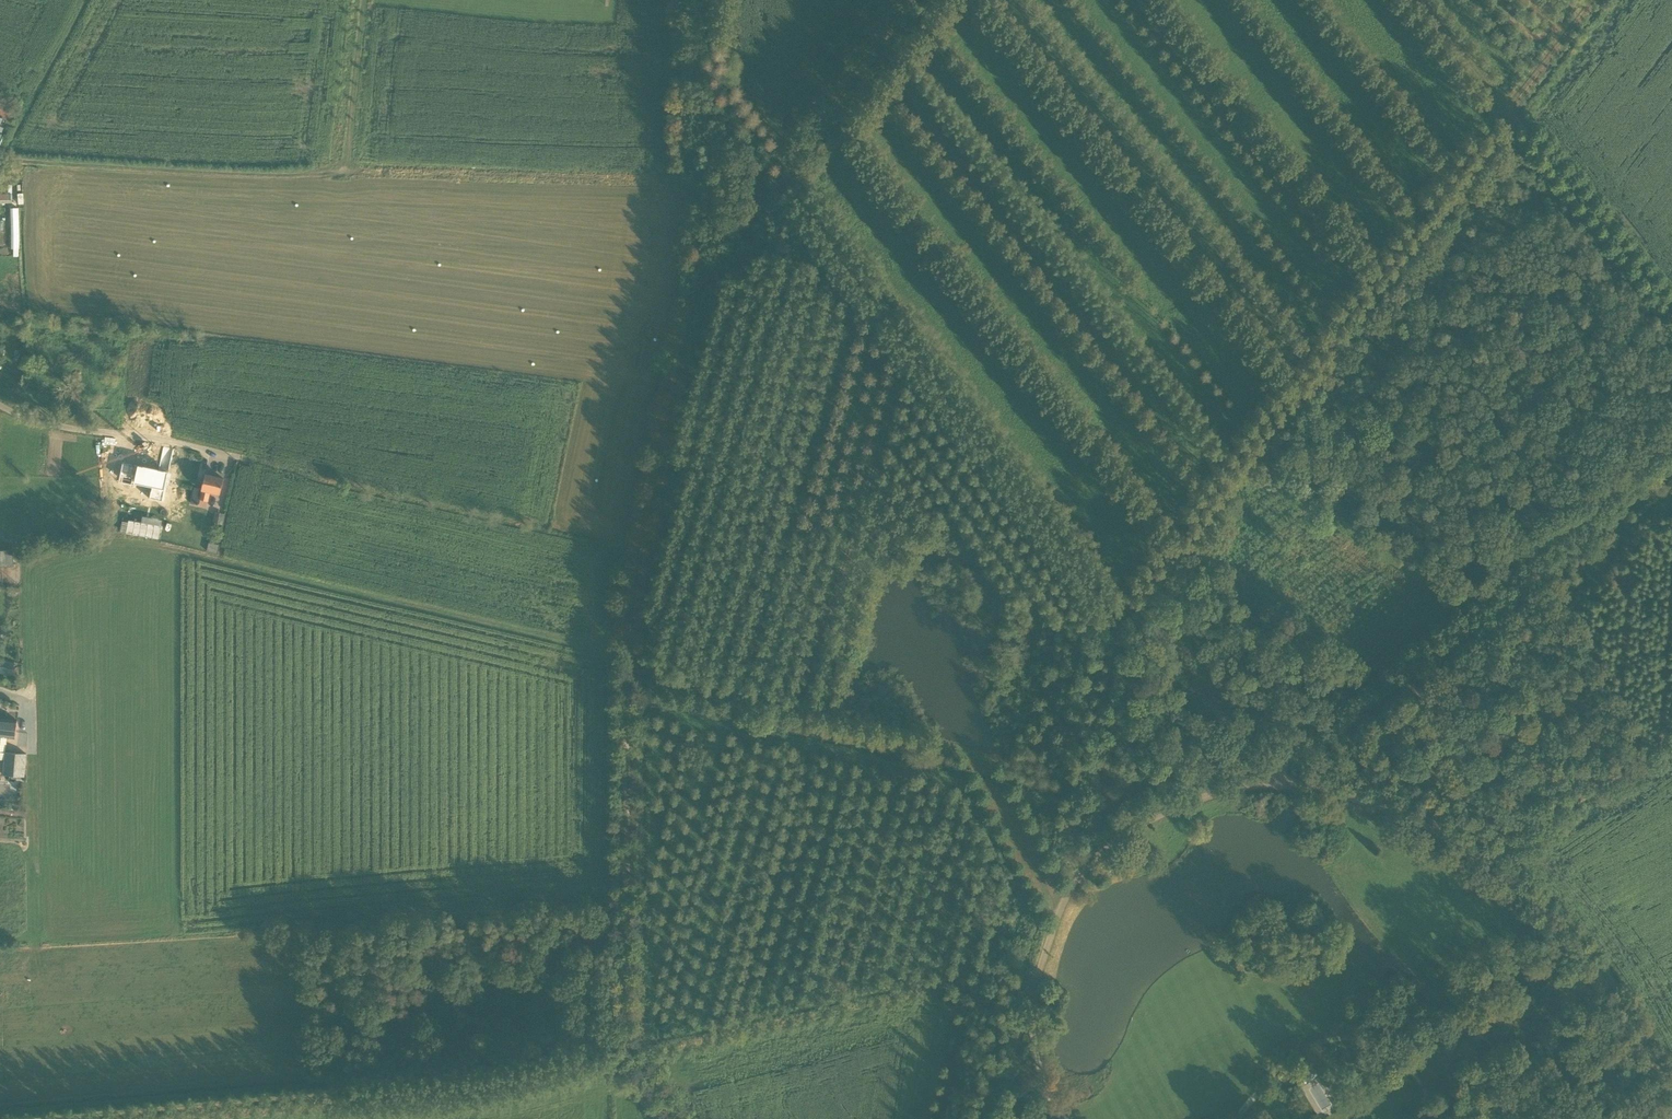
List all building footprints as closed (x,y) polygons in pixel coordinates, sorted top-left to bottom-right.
[(0,186),(0,203),(12,203),(12,186),(0,186)] [(11,206),(12,254),(20,254),(19,206),(11,206)] [(143,504),(168,508),(170,495),(161,493),(160,498),(155,497),(157,481),(167,483),(171,463),(150,460),(143,504)] [(204,473),(201,491),(193,489),(190,504),(209,508),(212,493),(221,495),(225,478),(204,473)] [(225,514),(216,512),(213,523),(222,525),(225,514)] [(218,545),(209,543),(207,551),(216,553),(218,545)] [(14,565),(13,549),(0,550),(0,565),(14,565)] [(19,621),(11,620),(9,628),(17,630),(19,621)] [(0,665),(0,674),(11,676),(14,663),(1,660),(0,665)] [(4,760),(3,775),(24,777),(26,754),(5,752),(7,738),(15,739),(17,721),(0,719),(0,760),(4,760)] [(1311,1064),(1294,1073),(1297,1078),(1301,1085),(1317,1075),(1311,1064)]
